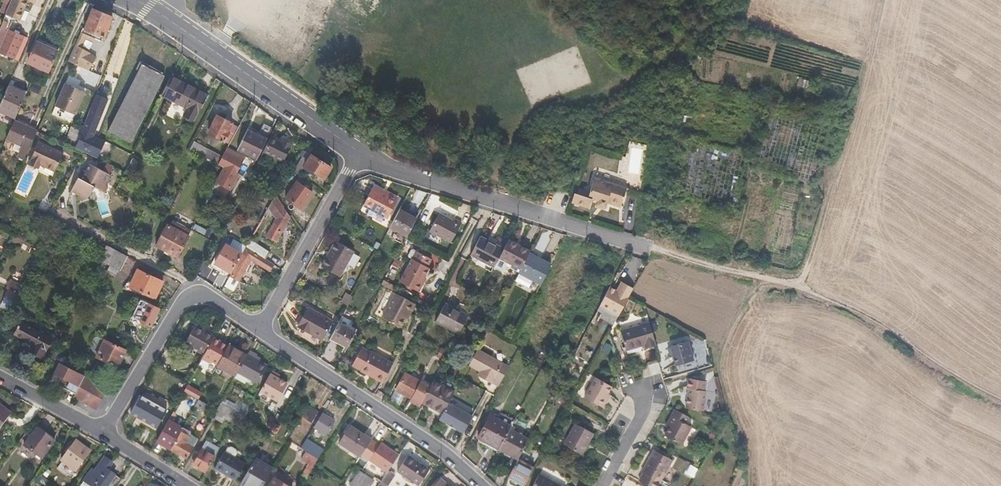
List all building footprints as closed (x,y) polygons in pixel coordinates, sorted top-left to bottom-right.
[(9,1),(5,13),(0,25),(0,28),(6,30),(11,19),(19,0),(10,0),(9,1)] [(9,1),(5,0),(4,0),(0,10),(0,11),(5,13),(9,1)] [(33,3),(25,0),(19,0),(11,19),(17,21),(22,9),(29,12),(33,3)] [(101,42),(111,17),(91,9),(84,27),(83,29),(82,29),(70,60),(70,62),(85,68),(91,69),(97,57),(91,54),(91,53),(82,48),(85,39),(92,41),(93,38),(101,42)] [(22,37),(6,30),(0,28),(0,52),(13,58),(22,37)] [(49,72),(58,53),(38,44),(30,63),(49,72)] [(134,145),(164,77),(142,67),(112,135),(134,145)] [(188,110),(197,91),(171,78),(162,97),(188,110)] [(797,85),(806,87),(808,80),(799,78),(797,85)] [(30,90),(38,94),(41,86),(33,83),(30,90)] [(75,116),(86,93),(66,84),(56,107),(75,116)] [(24,95),(7,87),(0,103),(0,112),(15,118),(24,95)] [(195,120),(207,96),(197,91),(188,110),(185,116),(195,120)] [(98,134),(108,103),(99,100),(85,141),(91,143),(95,133),(98,134)] [(207,136),(225,143),(229,145),(239,126),(214,117),(207,136)] [(23,161),(37,132),(13,121),(5,141),(20,149),(16,158),(23,161)] [(257,159),(271,129),(262,126),(258,135),(247,130),(238,150),(257,159)] [(74,148),(81,134),(75,131),(68,145),(74,148)] [(283,162),(292,144),(283,140),(282,142),(271,137),(264,152),(283,162)] [(219,166),(224,156),(194,141),(189,150),(219,166)] [(38,170),(40,167),(41,165),(55,171),(63,155),(39,143),(30,162),(28,165),(38,170)] [(237,176),(244,162),(230,155),(233,151),(227,149),(224,156),(219,166),(224,168),(236,175),(237,176)] [(325,178),(331,168),(329,166),(331,162),(321,156),(319,159),(305,149),(292,171),(299,175),(303,168),(314,176),(317,173),(325,178)] [(106,186),(111,176),(91,165),(86,173),(82,171),(72,191),(77,193),(80,202),(87,199),(93,189),(98,191),(102,184),(106,186)] [(236,175),(224,168),(216,183),(231,191),(238,177),(236,175)] [(622,206),(623,204),(628,188),(596,177),(589,197),(576,192),(573,202),(590,208),(593,199),(601,201),(600,205),(608,208),(609,203),(622,206)] [(301,209),(313,193),(297,182),(286,198),(301,209)] [(108,196),(111,190),(106,186),(102,184),(98,191),(108,196)] [(387,218),(397,200),(374,187),(363,205),(387,218)] [(278,236),(290,217),(275,196),(268,208),(276,213),(279,207),(283,212),(271,232),(278,236)] [(404,243),(417,219),(400,209),(391,226),(397,229),(392,237),(404,243)] [(451,243),(462,223),(454,219),(453,222),(439,214),(429,232),(451,243)] [(172,221),(168,228),(166,227),(156,247),(177,258),(187,237),(191,232),(172,221)] [(271,246),(255,231),(251,239),(252,240),(266,254),(271,246)] [(497,265),(506,246),(483,234),(473,252),(497,265)] [(517,263),(526,246),(511,238),(506,246),(497,265),(506,269),(511,260),(513,261),(517,263)] [(266,254),(252,240),(231,277),(238,280),(253,252),(264,263),(268,255),(266,254)] [(338,277),(353,251),(340,243),(336,240),(321,266),(338,277)] [(231,274),(242,255),(226,246),(215,264),(231,274)] [(531,252),(533,249),(526,246),(517,263),(524,267),(531,252)] [(419,292),(426,279),(424,278),(430,269),(427,268),(432,260),(413,250),(412,250),(409,256),(409,258),(412,259),(400,282),(419,292)] [(120,271),(128,257),(115,251),(108,265),(120,271)] [(529,275),(539,255),(531,252),(524,267),(522,271),(529,275)] [(275,262),(268,255),(264,263),(269,268),(275,262)] [(543,282),(553,262),(539,255),(529,275),(543,282)] [(282,269),(275,262),(269,268),(277,275),(282,269)] [(155,300),(163,284),(138,270),(129,286),(155,300)] [(232,291),(238,280),(231,277),(226,287),(232,291)] [(396,286),(385,279),(382,283),(394,290),(396,286)] [(18,295),(22,286),(10,281),(6,289),(7,289),(18,295)] [(618,318),(633,291),(622,285),(618,292),(611,288),(600,308),(618,318)] [(15,300),(18,295),(7,289),(5,296),(15,300)] [(348,306),(353,297),(346,293),(341,302),(348,306)] [(409,317),(415,304),(396,293),(383,318),(400,328),(406,316),(409,317)] [(164,311),(142,298),(132,316),(154,329),(164,311)] [(458,337),(469,317),(470,315),(446,302),(434,323),(458,337)] [(320,340),(331,321),(308,307),(297,326),(320,340)] [(348,347),(356,332),(339,322),(331,338),(348,347)] [(657,347),(650,324),(621,333),(627,351),(646,346),(647,350),(657,347)] [(185,344),(190,347),(205,355),(215,337),(194,326),(185,344)] [(49,345),(17,328),(11,340),(31,351),(28,358),(39,364),(49,345)] [(230,346),(215,337),(205,355),(203,359),(211,364),(212,362),(219,366),(220,364),(230,346)] [(118,368),(126,351),(104,341),(96,358),(118,368)] [(602,350),(609,353),(612,345),(605,343),(602,350)] [(695,362),(689,343),(670,348),(676,367),(695,362)] [(238,373),(247,357),(230,346),(220,364),(219,366),(218,367),(235,377),(238,373)] [(383,382),(393,364),(371,351),(370,353),(361,348),(352,365),(361,369),(361,371),(383,382)] [(468,366),(480,373),(478,376),(488,382),(499,361),(477,348),(468,366)] [(268,367),(265,366),(261,363),(263,359),(250,351),(247,357),(238,373),(258,384),(268,367)] [(445,361),(448,355),(441,351),(438,357),(445,361)] [(70,361),(54,352),(51,359),(59,363),(67,367),(70,361)] [(54,373),(59,363),(51,359),(46,369),(54,373)] [(544,371),(548,364),(539,359),(535,366),(544,371)] [(491,384),(492,382),(501,387),(512,368),(499,361),(488,382),(491,384)] [(77,392),(85,377),(67,367),(59,363),(54,373),(62,377),(59,383),(77,392)] [(260,391),(269,396),(273,398),(271,400),(276,403),(287,385),(279,380),(270,375),(260,391)] [(423,403),(430,389),(404,375),(396,390),(412,399),(410,401),(421,407),(423,403)] [(164,395),(173,378),(169,376),(164,384),(162,383),(157,391),(164,395)] [(107,389),(85,377),(77,392),(74,397),(96,409),(107,389)] [(610,398),(607,396),(612,388),(596,379),(585,399),(603,409),(610,398)] [(703,412),(706,392),(704,392),(706,383),(689,380),(687,390),(689,390),(688,396),(686,409),(703,412)] [(448,404),(453,392),(434,382),(430,389),(423,403),(442,414),(448,404)] [(200,401),(203,394),(188,386),(184,393),(200,401)] [(148,423),(158,405),(141,396),(131,414),(148,423)] [(224,397),(220,403),(238,413),(244,417),(251,406),(238,399),(235,403),(224,397)] [(206,414),(210,407),(200,401),(195,408),(206,414)] [(233,423),(238,413),(220,403),(212,417),(222,423),(224,419),(233,423)] [(439,420),(459,430),(463,433),(472,416),(448,404),(442,414),(439,420)] [(157,428),(168,411),(158,405),(148,423),(157,428)] [(320,412),(309,406),(303,416),(314,422),(320,412)] [(11,415),(0,407),(0,430),(11,415)] [(665,428),(669,430),(665,437),(681,446),(691,428),(685,425),(689,418),(675,410),(665,428)] [(326,434),(334,421),(323,414),(315,427),(326,434)] [(500,450),(511,430),(516,420),(504,414),(500,420),(492,416),(479,437),(500,450)] [(182,432),(184,429),(169,420),(157,442),(172,450),(182,432)] [(372,439),(351,426),(340,443),(361,456),(362,455),(371,440),(372,439)] [(582,455),(594,435),(577,426),(565,446),(582,455)] [(41,460),(54,443),(37,429),(24,447),(41,460)] [(519,460),(530,440),(511,430),(500,450),(519,460)] [(187,459),(199,438),(190,433),(188,436),(182,432),(172,450),(187,459)] [(318,460),(324,450),(308,439),(301,449),(306,452),(318,460)] [(389,472),(400,455),(382,443),(380,446),(371,440),(362,455),(388,473),(389,472)] [(74,472),(89,452),(75,442),(60,462),(74,472)] [(205,472),(218,448),(207,442),(193,465),(205,472)] [(245,464),(235,458),(238,454),(236,450),(232,447),(228,448),(226,452),(225,451),(214,469),(235,482),(245,464)] [(308,475),(318,460),(306,452),(302,459),(309,464),(303,473),(308,475)] [(646,468),(642,475),(645,476),(641,483),(645,485),(664,485),(662,485),(674,462),(655,452),(646,468)] [(430,471),(408,456),(396,472),(415,485),(419,485),(430,471)] [(272,468),(255,458),(240,484),(244,485),(262,485),(272,468)] [(111,481),(114,476),(106,470),(110,465),(103,460),(94,473),(91,471),(82,482),(88,485),(115,485),(116,485),(111,481)] [(535,469),(519,460),(509,478),(524,485),(525,485),(535,469)] [(693,478),(698,468),(690,464),(685,474),(693,478)] [(375,481),(360,471),(351,484),(353,485),(371,485),(375,481)] [(388,485),(395,476),(389,472),(388,473),(384,479),(382,482),(388,485)] [(554,483),(540,475),(534,485),(559,485),(554,483)] [(274,478),(269,485),(288,485),(274,478)]
